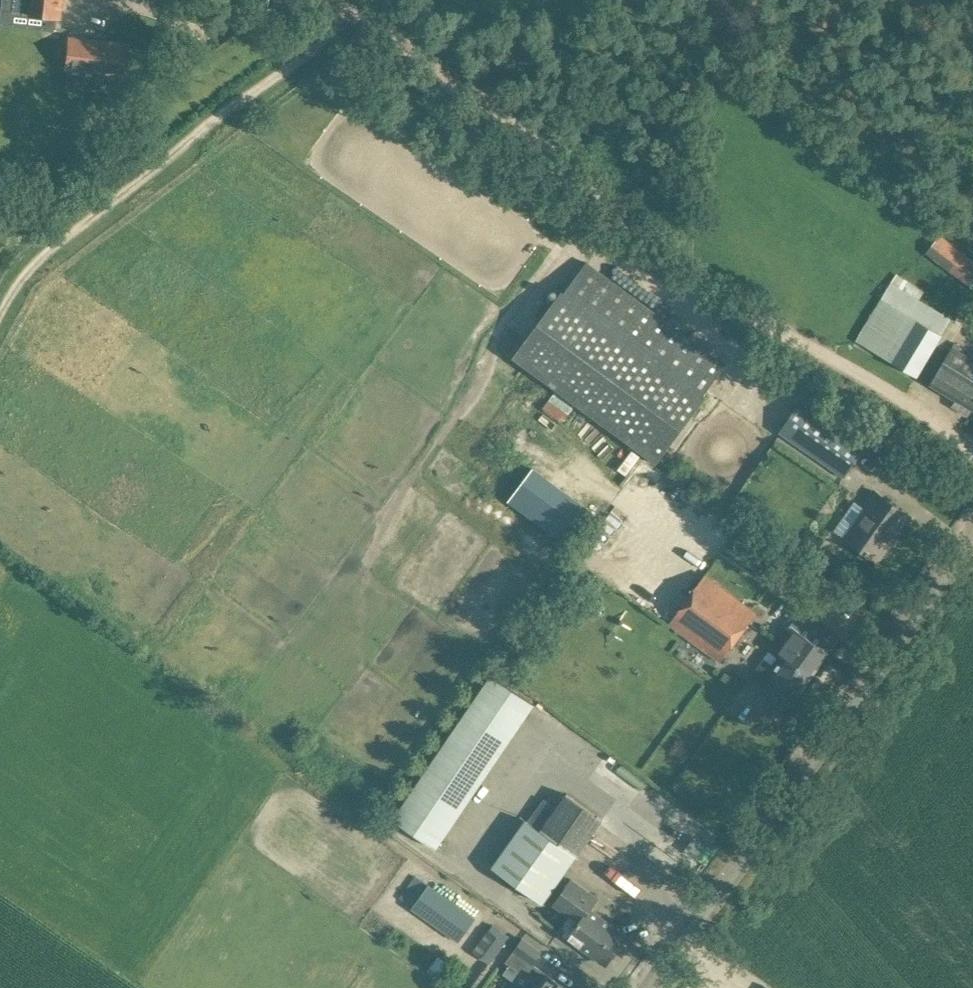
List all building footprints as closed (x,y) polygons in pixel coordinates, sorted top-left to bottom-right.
[(11,14),(59,18),(61,0),(13,0),(11,14)] [(63,71),(125,78),(127,43),(67,36),(63,71)] [(926,254),(972,289),(972,259),(940,235),(926,254)] [(587,262),(564,292),(703,395),(726,365),(587,262)] [(897,274),(867,324),(857,341),(916,377),(951,319),(919,300),(924,291),(897,274)] [(703,395),(564,292),(562,291),(513,357),(657,463),(706,397),(703,395)] [(940,367),(930,385),(972,410),(972,359),(952,347),(940,367)] [(801,402),(789,418),(781,429),(846,474),(865,447),(801,402)] [(847,539),(861,550),(878,561),(890,544),(887,542),(905,515),(909,517),(909,516),(874,490),(865,502),(871,506),(847,539)] [(822,550),(814,562),(830,573),(838,561),(822,550)] [(668,623),(720,661),(756,612),(705,574),(668,623)] [(749,678),(774,696),(790,707),(839,639),(801,612),(774,650),(771,648),(749,678)] [(435,851),(533,706),(491,678),(393,823),(435,851)] [(505,877),(538,901),(563,867),(565,869),(601,819),(566,793),(531,840),(517,830),(495,861),(509,871),(505,877)] [(627,936),(590,909),(599,897),(597,896),(570,878),(552,906),(568,916),(557,932),(590,954),(606,965),(627,936)] [(428,885),(412,908),(458,940),(474,917),(428,885)] [(488,931),(474,951),(490,963),(505,943),(488,931)] [(532,964),(540,952),(523,939),(506,962),(529,979),(522,987),(566,987),(532,964)]
